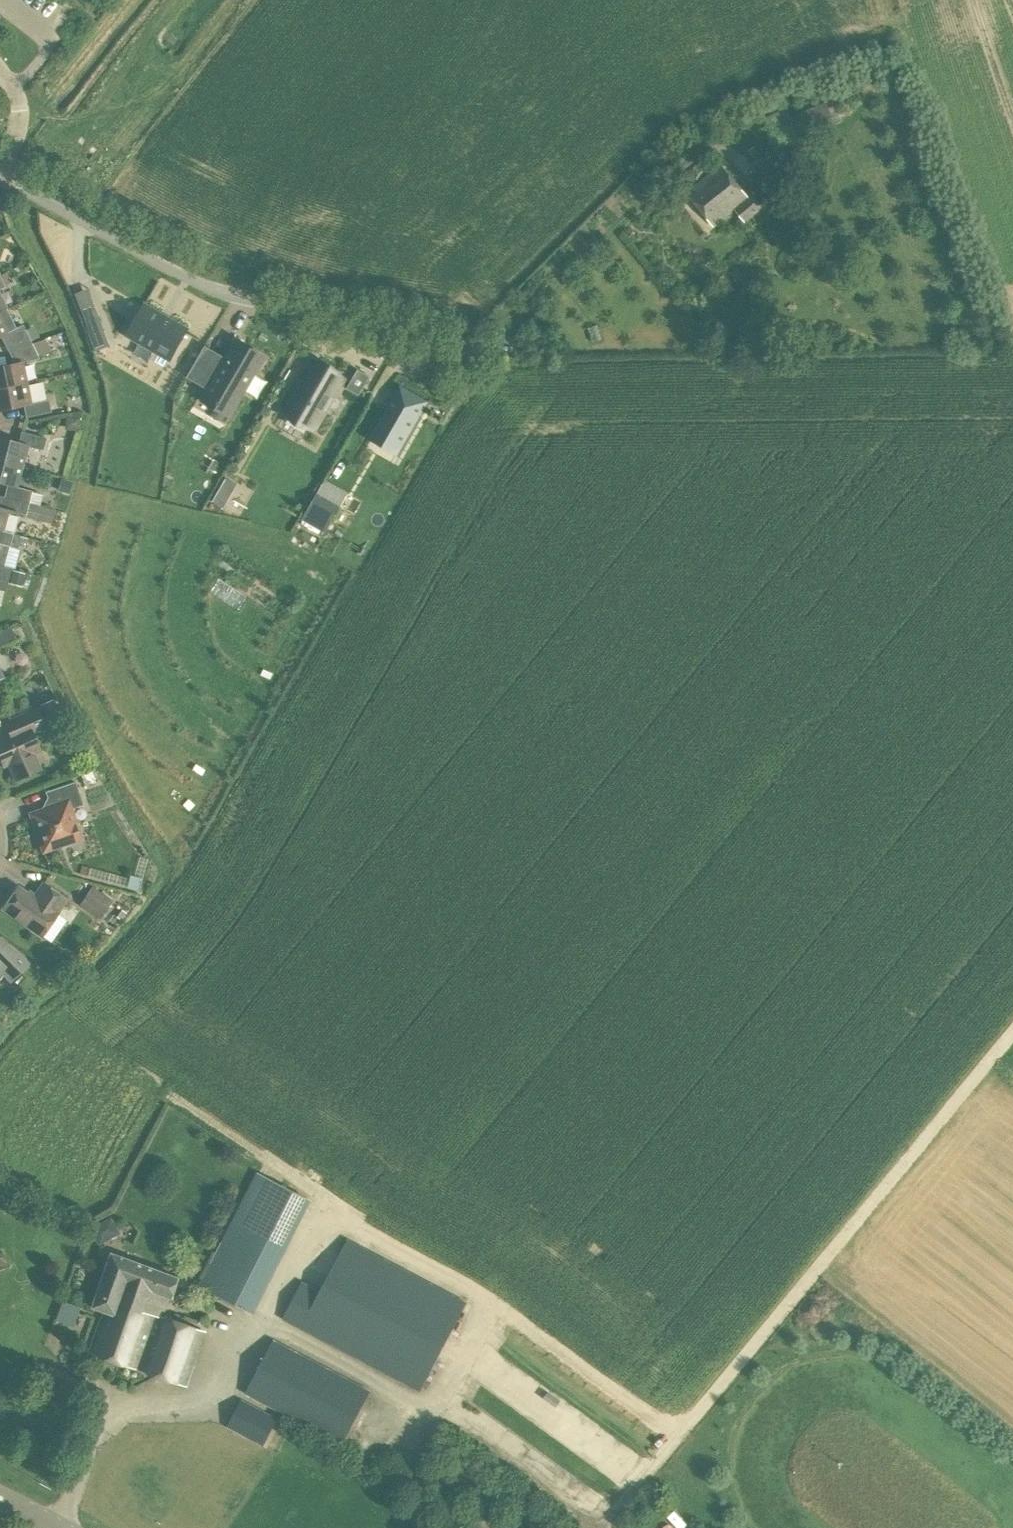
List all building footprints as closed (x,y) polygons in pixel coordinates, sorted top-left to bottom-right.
[(746,197),(721,166),(687,194),(713,225),(734,208),(745,222),(763,207),(752,193),(746,197)] [(93,302),(79,308),(90,336),(104,331),(93,302)] [(188,329),(146,304),(129,332),(170,358),(188,329)] [(31,343),(22,324),(15,328),(6,308),(0,311),(0,338),(9,353),(31,343)] [(29,386),(23,361),(39,358),(31,343),(9,353),(14,363),(0,367),(0,393),(29,386)] [(245,387),(262,358),(235,343),(206,392),(229,405),(240,384),(245,387)] [(190,371),(207,381),(215,367),(198,357),(190,371)] [(331,388),(296,367),(259,428),(295,450),(309,427),(303,423),(317,399),(323,402),(331,388)] [(370,376),(357,369),(346,389),(359,396),(370,376)] [(0,393),(0,411),(22,406),(25,418),(51,412),(48,399),(32,403),(29,386),(0,393)] [(400,392),(361,456),(396,478),(435,413),(400,392)] [(20,467),(26,446),(42,450),(45,437),(20,431),(17,444),(0,439),(0,462),(20,467)] [(20,467),(0,462),(0,485),(6,486),(3,497),(28,504),(32,490),(15,486),(20,467)] [(73,482),(61,478),(57,490),(69,494),(73,482)] [(341,505),(318,492),(302,519),(325,532),(341,505)] [(228,500),(217,493),(213,501),(224,508),(228,500)] [(28,504),(3,497),(0,507),(0,532),(11,535),(11,533),(17,513),(24,515),(24,517),(50,524),(54,510),(28,504)] [(11,533),(11,535),(0,532),(0,567),(2,568),(3,566),(8,546),(16,548),(20,535),(11,533)] [(3,566),(2,568),(0,567),(0,590),(3,591),(5,592),(11,568),(3,566)] [(47,721),(60,715),(52,699),(39,704),(47,721)] [(36,709),(4,723),(9,735),(0,738),(0,759),(3,765),(8,763),(15,779),(35,770),(35,769),(33,770),(27,755),(38,749),(28,726),(41,720),(36,709)] [(43,852),(82,838),(71,809),(82,805),(74,782),(45,792),(50,807),(29,814),(43,852)] [(67,900),(42,883),(33,897),(18,887),(3,908),(43,936),(67,900)] [(99,919),(112,900),(92,885),(79,905),(99,919)] [(2,938),(0,940),(0,972),(9,981),(27,962),(2,938)] [(105,1237),(120,1226),(112,1216),(97,1227),(105,1237)] [(467,1301),(347,1238),(319,1290),(302,1281),(282,1319),(419,1392),(467,1301)] [(163,1318),(163,1317),(169,1297),(173,1298),(179,1277),(112,1253),(93,1307),(104,1311),(115,1315),(119,1303),(163,1318)] [(254,1314),(268,1285),(213,1258),(210,1263),(199,1286),(254,1314)] [(205,1332),(163,1317),(163,1318),(119,1303),(115,1315),(104,1311),(90,1352),(186,1385),(205,1332)] [(342,1444),(370,1390),(273,1339),(245,1393),(342,1444)] [(263,1446),(278,1418),(241,1399),(227,1427),(263,1446)]
